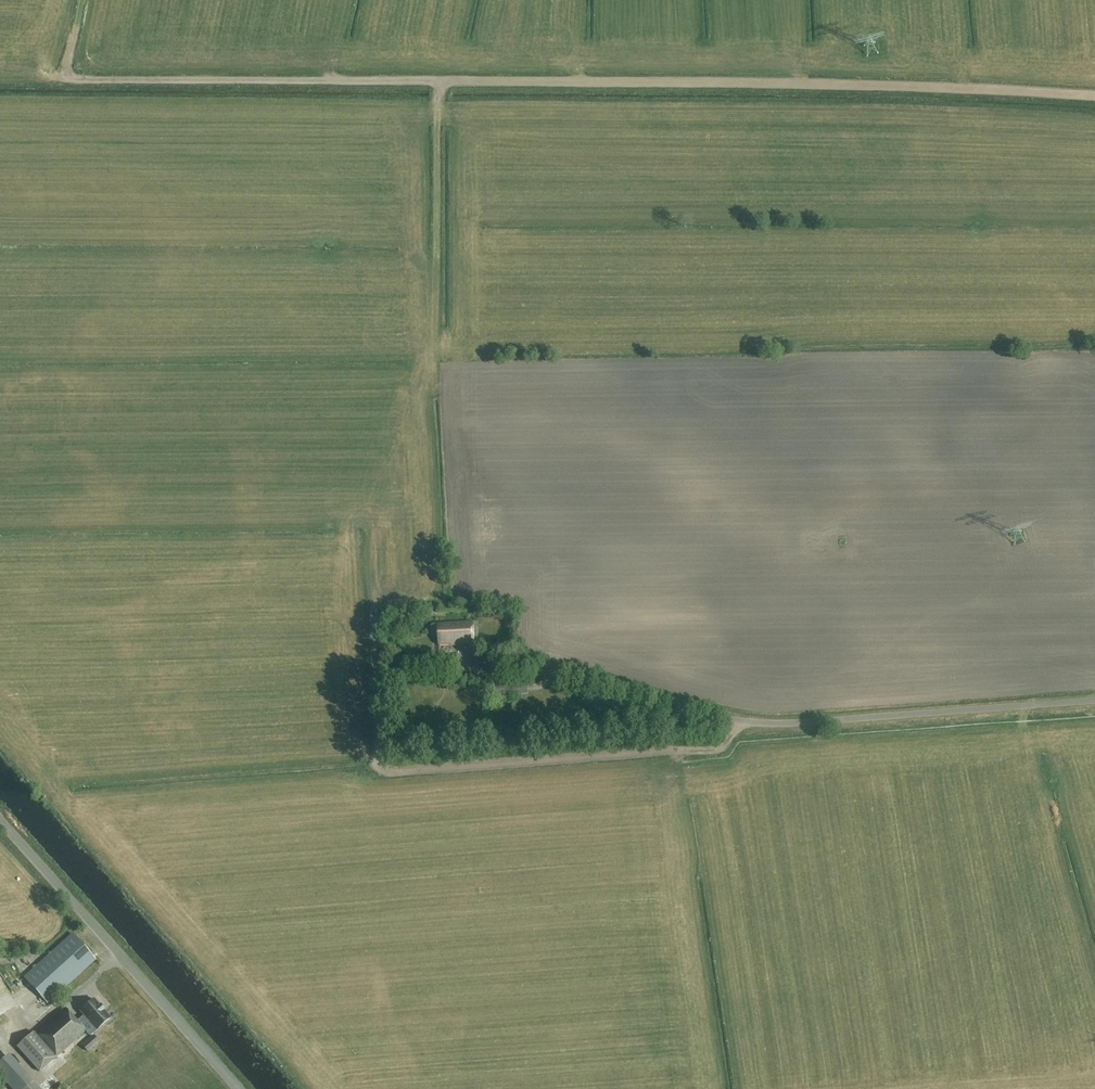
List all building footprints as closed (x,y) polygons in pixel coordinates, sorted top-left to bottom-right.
[(473,623),(438,625),(434,625),(432,627),(432,634),(434,636),(438,635),(439,645),(450,644),(450,645),(474,644),(473,623)] [(95,960),(78,941),(72,934),(24,978),(42,999),(47,1004),(95,960)] [(79,1012),(83,1016),(77,1022),(65,1009),(36,1035),(33,1033),(16,1048),(39,1072),(85,1031),(83,1028),(89,1022),(97,1031),(111,1018),(93,999),(79,1012)] [(93,1036),(82,1046),(87,1052),(99,1042),(93,1036)] [(9,1051),(0,1059),(0,1071),(15,1088),(41,1088),(9,1051)]
